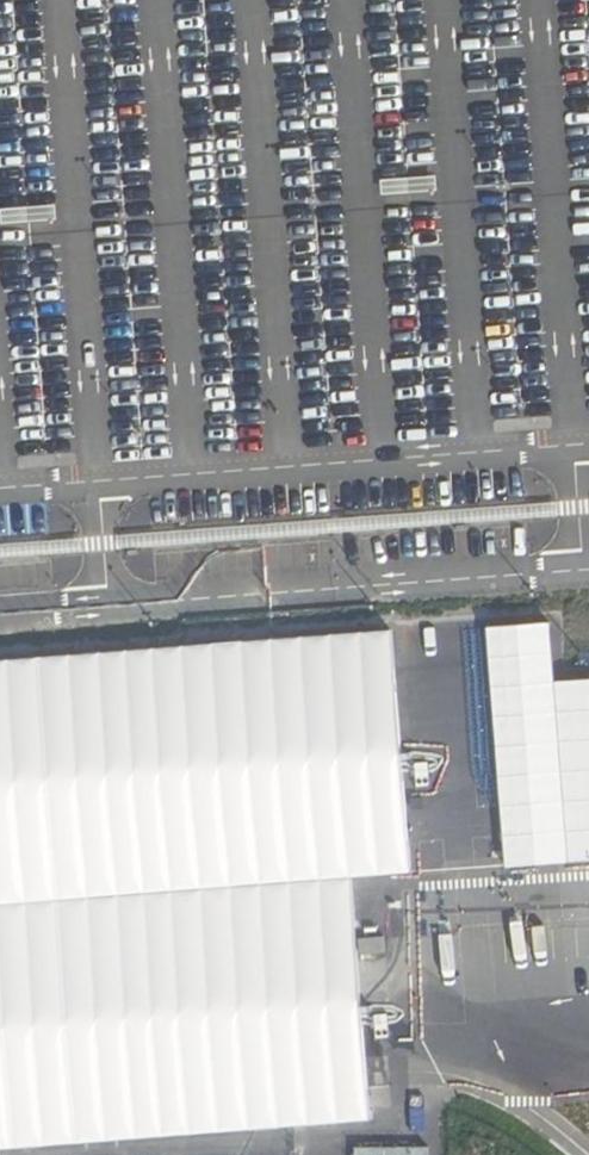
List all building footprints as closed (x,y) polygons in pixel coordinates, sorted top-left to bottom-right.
[(385,940),(358,941),(358,957),(385,954),(385,940)]
